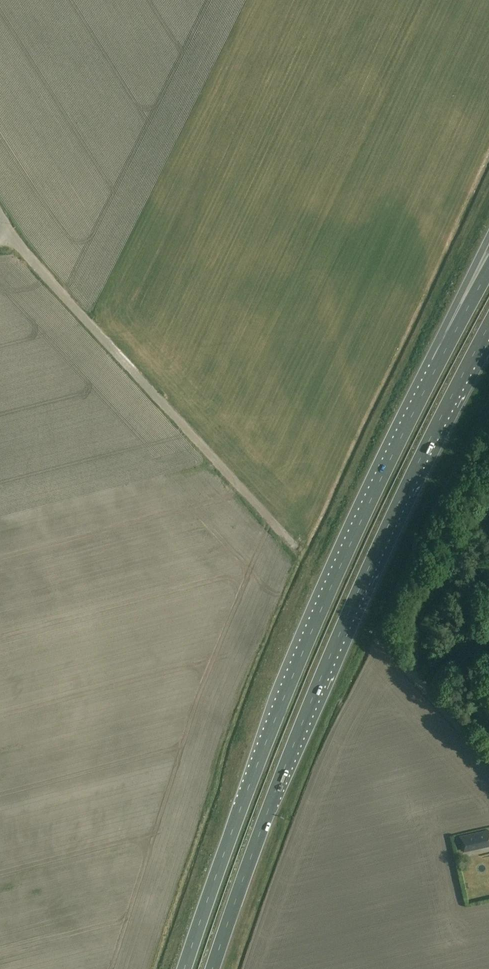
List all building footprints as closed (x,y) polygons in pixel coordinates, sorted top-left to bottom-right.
[(463,835),(466,850),(488,845),(488,830),(463,835)]
